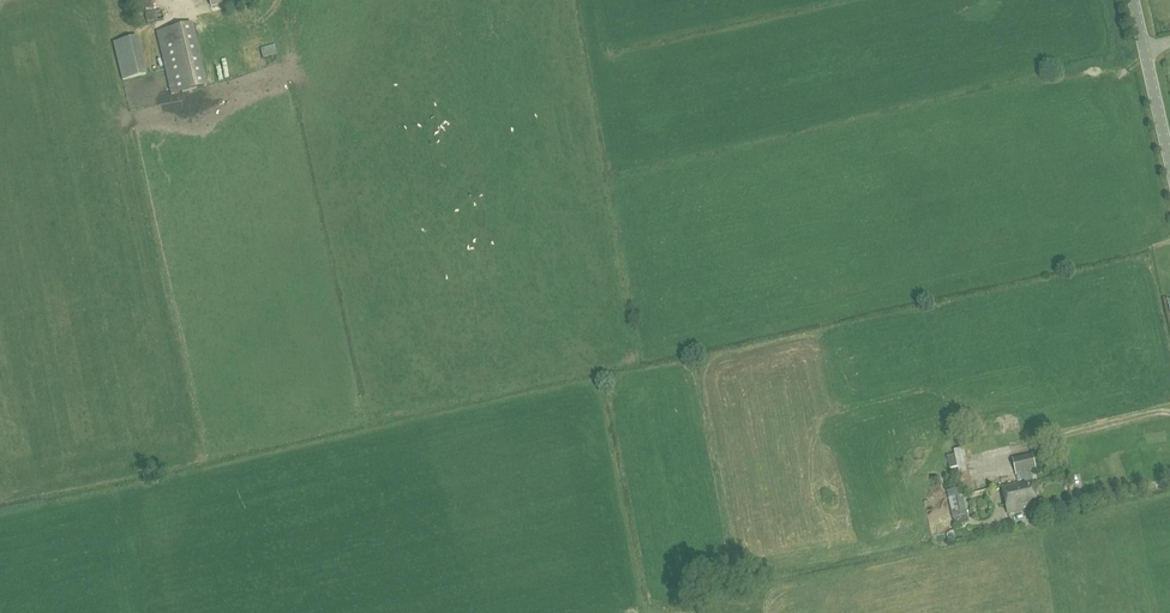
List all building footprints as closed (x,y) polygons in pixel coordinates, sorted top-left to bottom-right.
[(138,14),(144,13),(147,23),(164,19),(162,9),(153,11),(151,0),(136,0),(138,14)] [(207,86),(192,24),(156,32),(171,95),(207,86)] [(122,81),(147,75),(138,36),(113,42),(122,81)] [(275,45),(260,48),(263,58),(277,55),(275,45)] [(956,454),(958,466),(964,492),(972,490),(963,449),(955,451),(956,454)] [(950,468),(958,466),(956,454),(947,456),(950,468)] [(1021,473),(1023,481),(1023,482),(1032,480),(1030,471),(1036,470),(1032,454),(1013,459),(1016,474),(1021,473)] [(929,490),(940,488),(939,480),(927,482),(929,490)] [(1023,482),(1023,481),(1021,482),(1020,481),(1002,486),(1008,512),(1038,505),(1032,481),(1033,481),(1032,480),(1023,482)] [(960,489),(948,491),(955,520),(966,517),(960,489)] [(951,526),(943,528),(945,536),(953,534),(951,526)]
